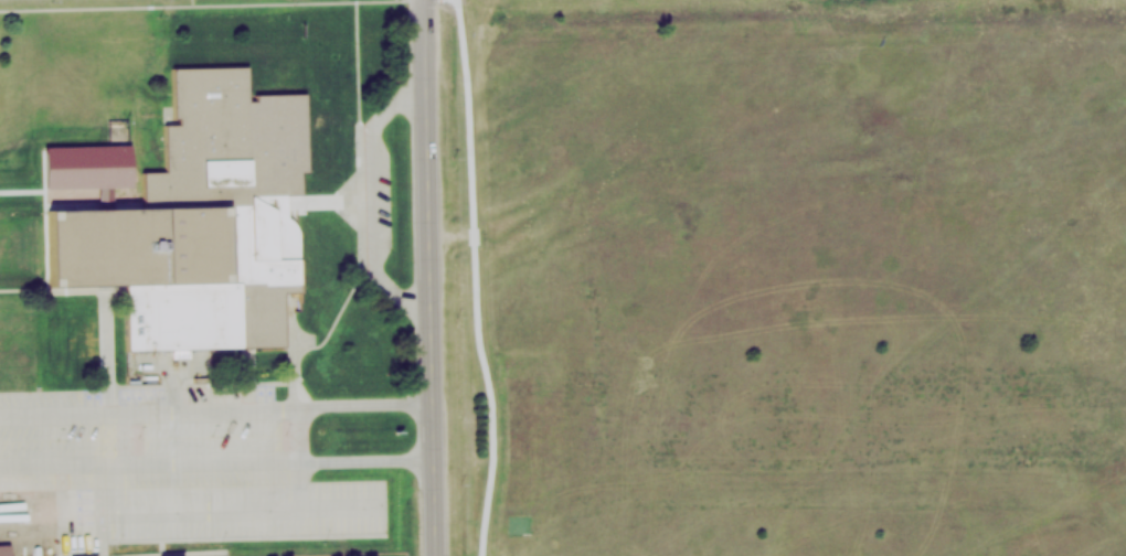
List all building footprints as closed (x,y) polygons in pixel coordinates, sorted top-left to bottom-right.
[(172,65),(173,114),(179,114),(179,121),(163,122),(166,169),(141,170),(142,203),(39,206),(41,284),(123,281),(125,351),(286,345),(284,292),(295,291),(296,310),(304,309),(300,227),(287,213),(286,191),(305,190),(304,170),(311,170),(309,92),(251,93),(249,63),(172,65)] [(9,544),(0,544),(0,555),(9,555),(9,544)]
